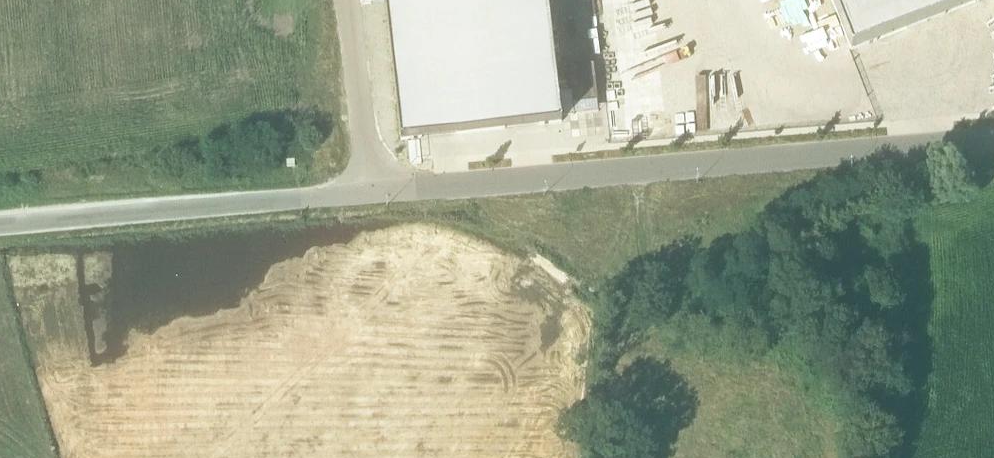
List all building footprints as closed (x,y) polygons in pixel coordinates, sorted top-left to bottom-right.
[(401,141),(562,123),(548,0),(386,0),(401,141)] [(851,51),(983,0),(832,0),(851,51)] [(596,119),(592,82),(568,85),(571,121),(596,119)] [(798,426),(773,427),(773,435),(798,435),(798,426)]
